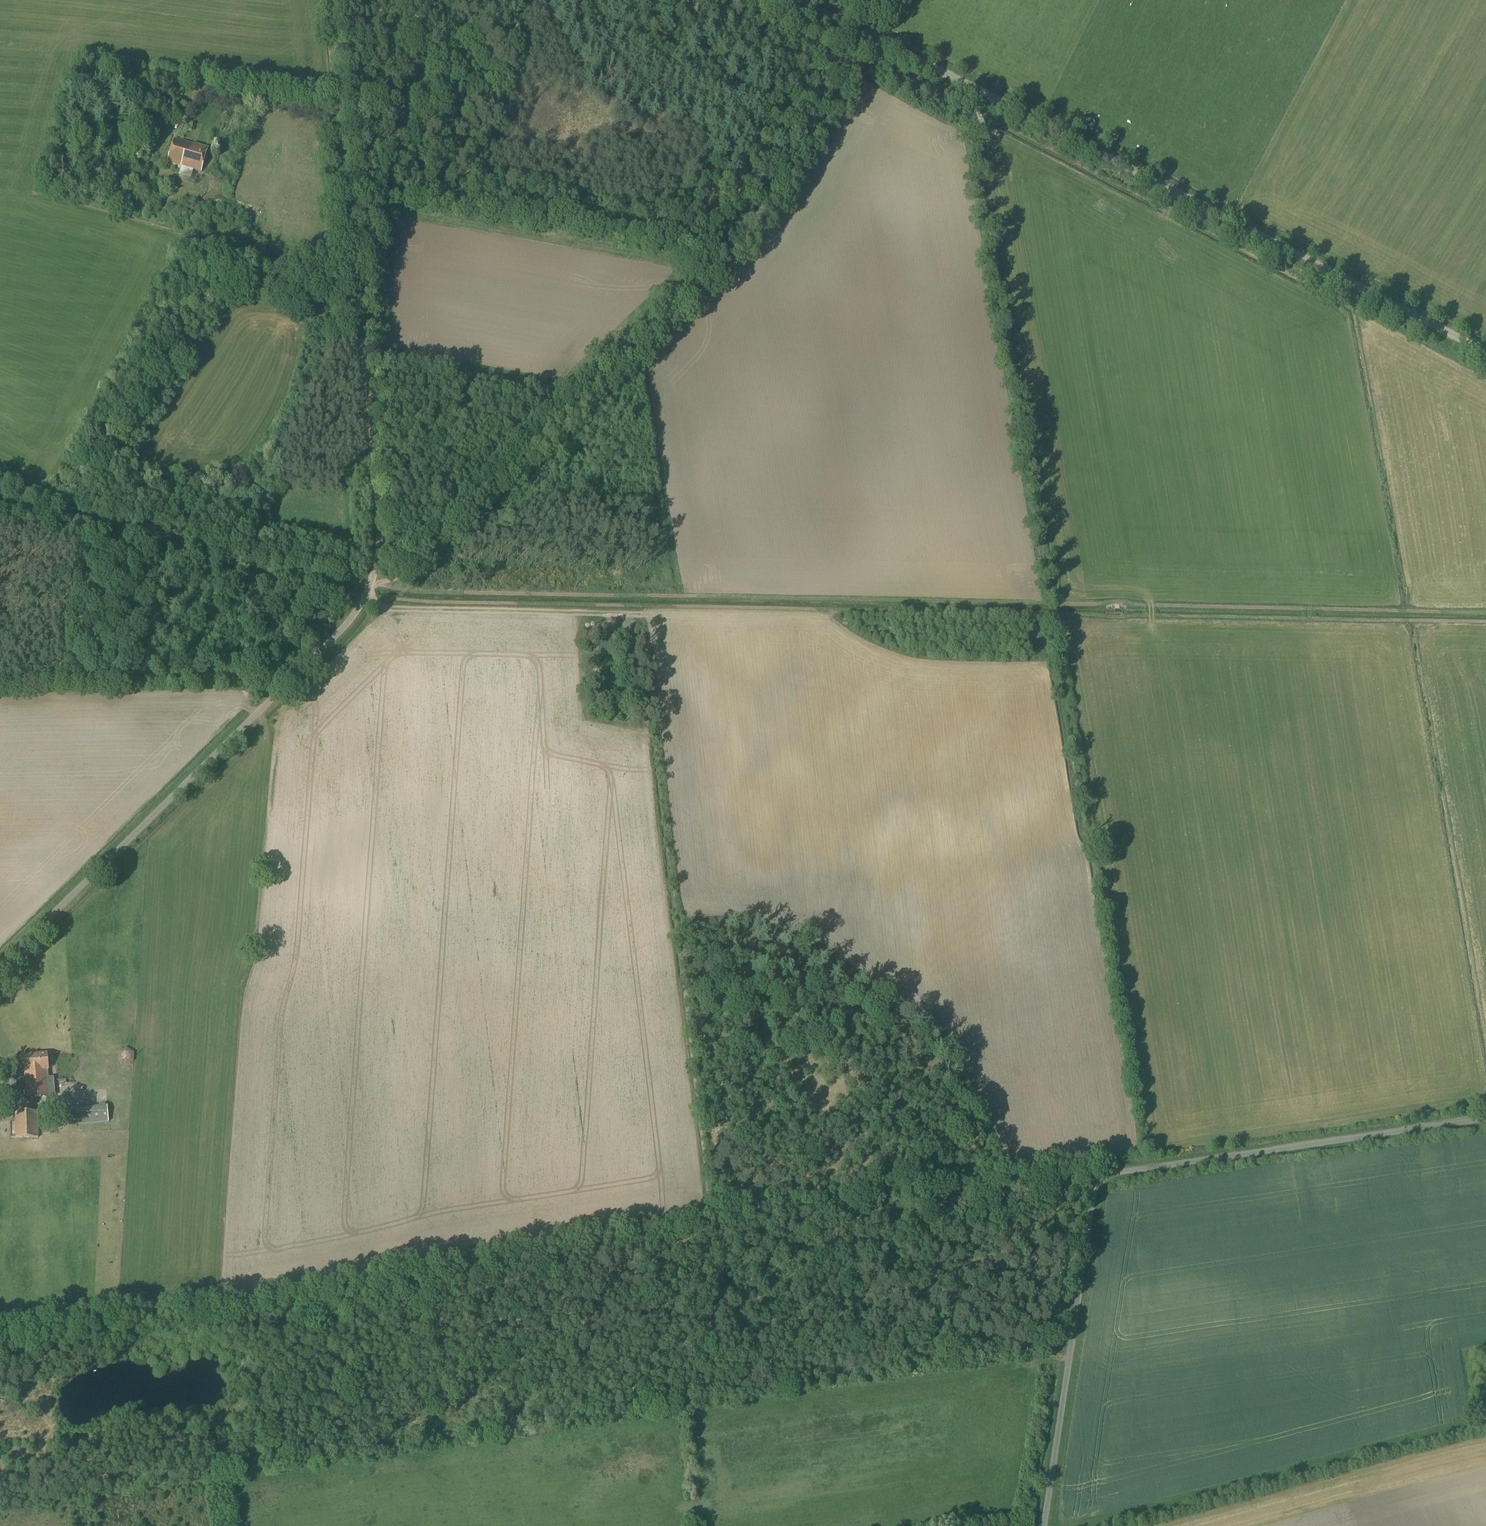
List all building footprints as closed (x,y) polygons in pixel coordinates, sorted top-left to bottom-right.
[(114,150),(122,132),(114,128),(106,146),(114,150)] [(201,173),(207,149),(175,139),(168,163),(201,173)] [(120,193),(129,164),(125,162),(116,191),(120,193)] [(134,1062),(134,1053),(127,1048),(118,1052),(118,1061),(125,1066),(134,1062)] [(47,1078),(46,1070),(48,1070),(47,1054),(21,1056),(22,1072),(23,1072),(26,1099),(48,1097),(48,1096),(55,1095),(54,1077),(47,1078)] [(68,1126),(109,1122),(107,1106),(66,1109),(68,1126)] [(15,1138),(38,1138),(38,1112),(15,1113),(15,1138)]
